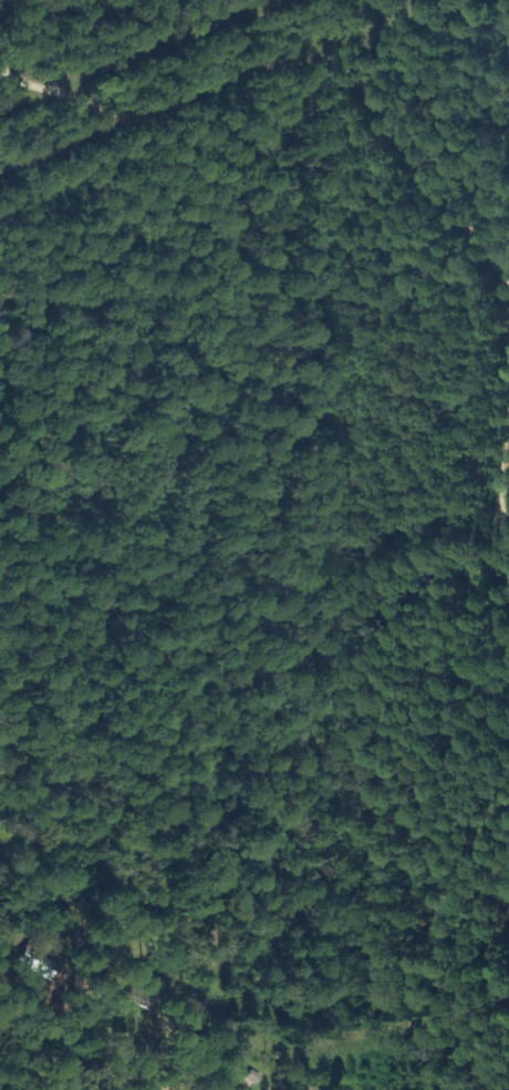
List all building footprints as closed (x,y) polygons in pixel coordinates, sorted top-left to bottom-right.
[(134,996),(149,1007),(163,988),(148,976),(134,996)]
